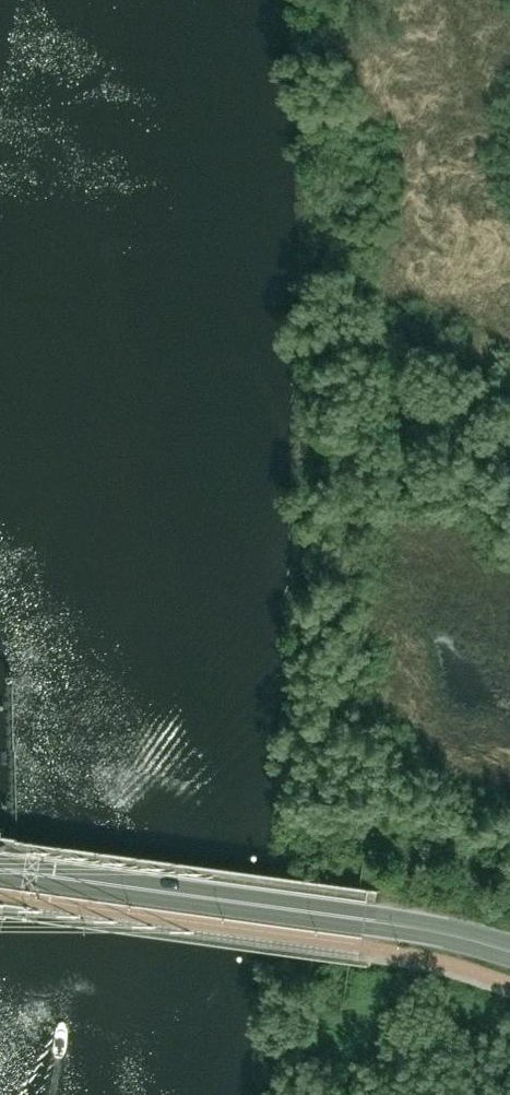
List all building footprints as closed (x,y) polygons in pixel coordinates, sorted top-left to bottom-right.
[(6,920),(17,839),(0,836),(0,919),(6,920)]
